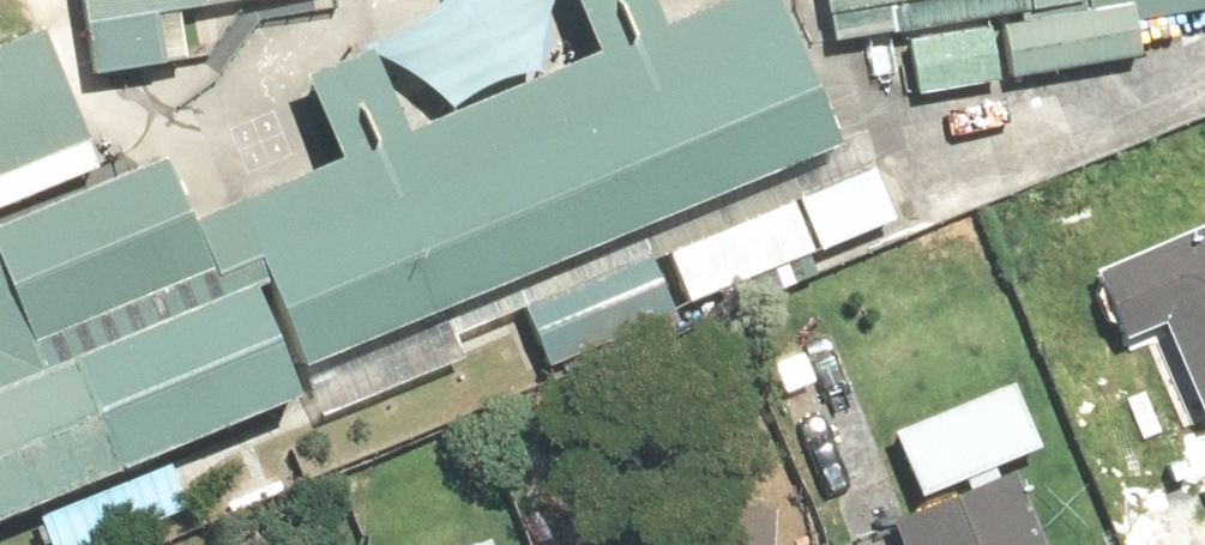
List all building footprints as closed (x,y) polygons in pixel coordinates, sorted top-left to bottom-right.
[(102,62),(185,49),(179,10),(211,5),(210,0),(92,0),(102,62)] [(203,207),(219,246),(277,379),(811,148),(746,0),(683,0),(203,207)] [(853,58),(1204,3),(1204,0),(844,0),(853,58)] [(0,48),(0,159),(92,120),(52,27),(0,48)] [(277,379),(219,246),(203,207),(173,139),(0,213),(0,497),(277,379)] [(1099,264),(1128,330),(1170,312),(1204,392),(1204,218),(1099,264)] [(1013,368),(893,419),(921,484),(1041,433),(1013,368)] [(886,511),(900,544),(1051,544),(1015,458),(886,511)] [(465,544),(490,544),(486,536),(465,544)]
